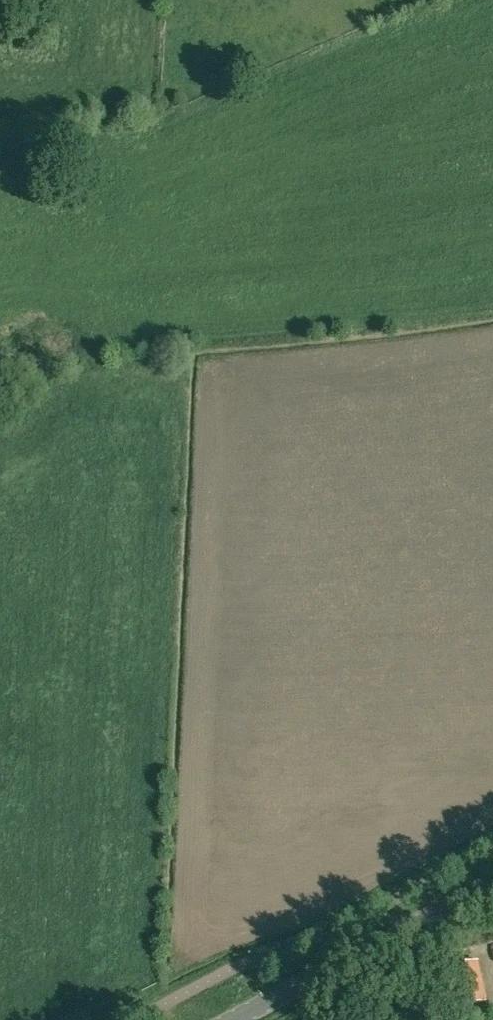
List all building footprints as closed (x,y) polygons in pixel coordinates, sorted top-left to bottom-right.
[(454,965),(456,975),(441,978),(446,1001),(461,997),(463,1006),(488,1000),(479,959),(454,965)]
